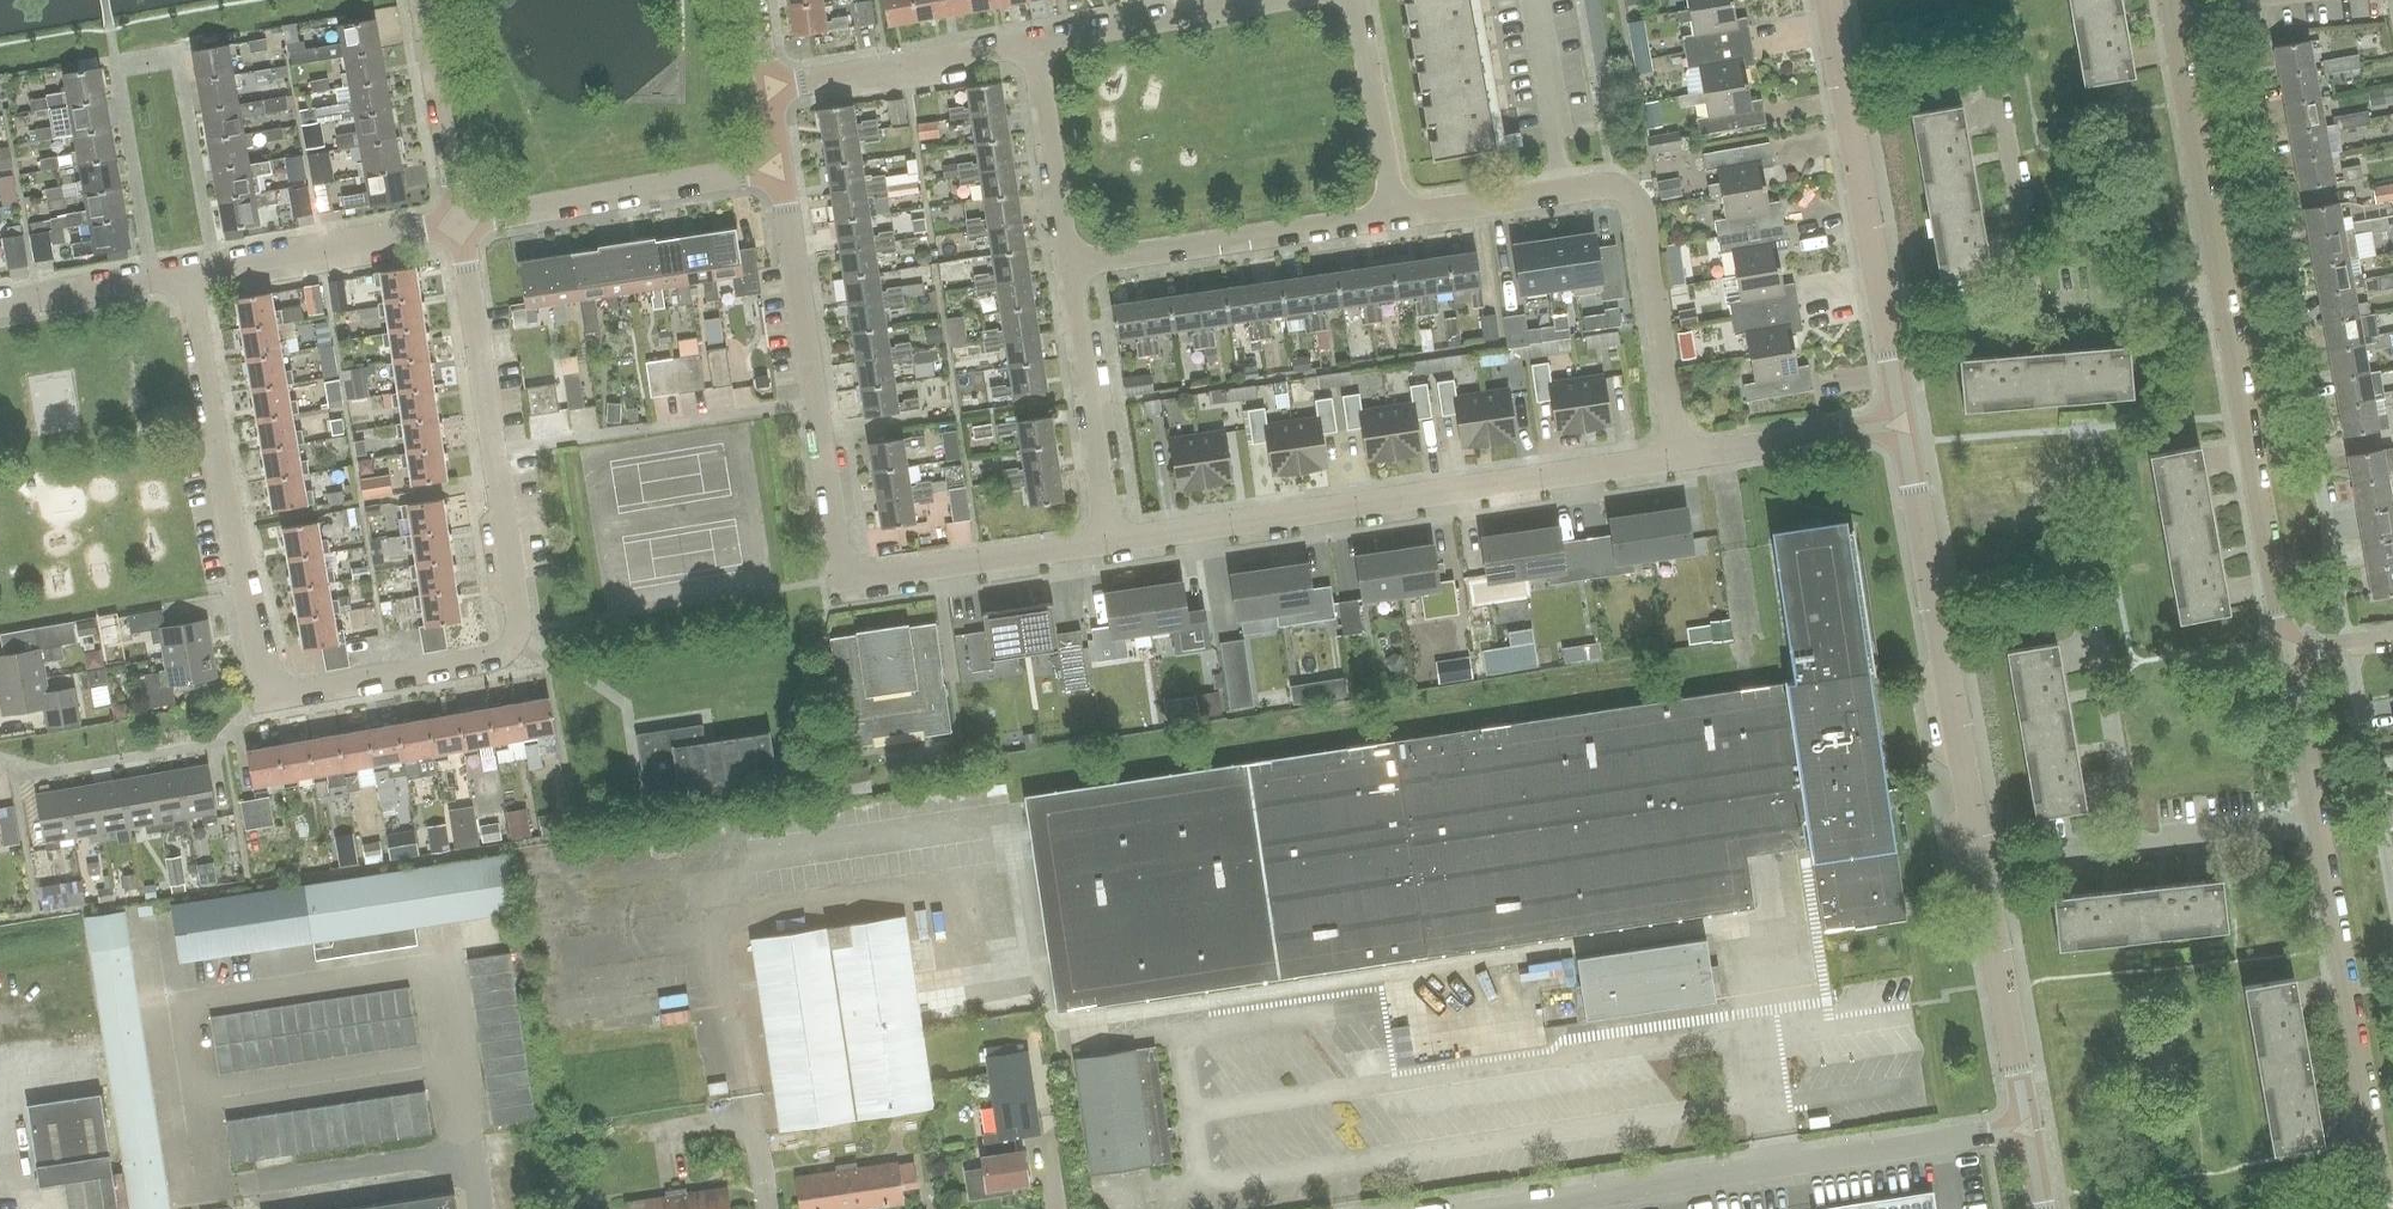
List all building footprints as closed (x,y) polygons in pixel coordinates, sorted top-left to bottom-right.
[(873,0),(868,0),(857,2),(861,25),(876,23),(873,0)] [(913,0),(884,0),(889,26),(917,21),(913,0)] [(942,0),(913,0),(917,21),(945,16),(942,0)] [(971,0),(942,0),(945,16),(973,11),(971,0)] [(999,0),(971,0),(973,11),(1001,6),(999,0)] [(1433,160),(1497,149),(1497,147),(1471,0),(1405,0),(1433,160)] [(1690,9),(1734,1),(1734,0),(1688,0),(1690,9)] [(2121,0),(2076,0),(2069,1),(2084,84),(2135,75),(2121,0)] [(1734,1),(1690,9),(1678,11),(1680,23),(1692,21),(1694,34),(1683,36),(1686,52),(1752,40),(1748,16),(1737,18),(1734,1)] [(828,22),(825,3),(790,8),(794,36),(829,31),(829,30),(849,27),(848,16),(833,18),(834,21),(828,22)] [(345,56),(381,49),(376,19),(340,25),(343,43),(291,51),(293,64),(340,57),(345,56)] [(1644,19),(1627,23),(1632,51),(1649,47),(1644,19)] [(297,23),(283,26),(285,36),(286,43),(300,40),(297,23)] [(283,26),(274,28),(276,38),(285,36),(283,26)] [(269,50),(267,38),(251,40),(252,53),(269,50)] [(1757,64),(1752,40),(1686,52),(1688,69),(1700,67),(1704,91),(1748,83),(1745,66),(1757,64)] [(2310,40),(2275,46),(2280,75),(2315,68),(2310,40)] [(194,51),(199,81),(235,75),(235,74),(232,58),(238,57),(236,44),(194,51)] [(1651,58),(1649,47),(1632,51),(1634,61),(1651,58)] [(387,79),(381,49),(345,56),(348,73),(343,74),(345,87),(351,86),(351,85),(387,79)] [(2358,55),(2341,58),(2343,70),(2360,67),(2358,55)] [(1654,71),(1651,58),(1634,61),(1637,74),(1654,71)] [(2343,70),(2341,58),(2324,61),(2326,73),(2343,70)] [(48,97),(31,99),(33,111),(64,105),(70,104),(106,98),(101,67),(65,74),(68,91),(62,92),(47,95),(48,97)] [(274,79),(272,68),(255,70),(257,82),(274,79)] [(2320,97),(2315,68),(2280,75),(2285,103),(2320,97)] [(241,73),(235,74),(235,75),(199,81),(205,111),(240,105),(240,104),(237,88),(243,87),(241,73)] [(331,90),(329,78),(311,81),(313,92),(331,90)] [(356,115),(392,108),(387,79),(351,85),(351,86),(354,102),(318,108),(320,121),(350,116),(356,115)] [(950,108),(951,119),(1006,110),(1002,82),(968,87),(971,107),(965,108),(964,106),(950,108)] [(1751,101),(1748,83),(1704,91),(1680,95),(1683,107),(1706,103),(1708,116),(1697,118),(1700,135),(1767,123),(1763,99),(1751,101)] [(2386,101),(2392,100),(2392,86),(2384,88),(2386,101)] [(243,117),(248,116),(288,109),(285,96),(240,104),(240,105),(205,111),(210,141),(246,134),(243,117)] [(2325,126),(2320,97),(2285,103),(2290,132),(2325,126)] [(53,127),(36,129),(38,141),(69,135),(75,134),(111,127),(106,98),(70,104),(73,121),(67,122),(53,125),(53,127)] [(908,122),(905,99),(889,100),(892,124),(908,122)] [(819,109),(824,137),(879,129),(877,119),(863,121),(863,123),(857,124),(854,104),(819,109)] [(1912,113),(1926,196),(1977,188),(1962,105),(1912,113)] [(397,138),(392,108),(356,115),(359,132),(338,135),(340,149),(361,145),(397,138)] [(1011,138),(1006,110),(951,119),(953,129),(968,127),(967,125),(974,124),(976,143),(1011,138)] [(2368,111),(2351,114),(2353,126),(2370,123),(2368,111)] [(2353,126),(2351,114),(2334,117),(2336,129),(2353,126)] [(937,121),(919,124),(921,139),(939,136),(937,121)] [(318,124),(304,126),(308,149),(308,150),(322,147),(318,124)] [(284,139),(282,126),(266,129),(268,141),(284,139)] [(2330,154),(2325,126),(2290,132),(2295,160),(2330,154)] [(116,157),(111,127),(75,134),(78,151),(72,152),(75,165),(80,164),(80,163),(116,157)] [(881,140),(879,129),(824,137),(828,165),(862,160),(859,141),(865,140),(866,142),(881,140)] [(1677,132),(1663,134),(1665,151),(1680,148),(1677,132)] [(251,133),(246,134),(210,141),(215,170),(251,164),(251,163),(248,147),(254,146),(251,133)] [(1665,151),(1663,134),(1649,137),(1652,153),(1665,151)] [(402,168),(397,138),(361,145),(364,162),(358,163),(361,176),(366,175),(366,174),(402,168)] [(1015,166),(1011,138),(976,143),(979,163),(973,164),(973,162),(958,164),(960,174),(1015,166)] [(1711,195),(1722,193),(1766,186),(1763,168),(1775,166),(1770,142),(1703,154),(1706,171),(1718,169),(1720,184),(1709,186),(1711,195)] [(0,150),(0,163),(1,170),(14,168),(11,148),(0,150)] [(328,153),(309,156),(312,176),(314,184),(329,182),(332,181),(328,153)] [(2335,183),(2330,154),(2295,160),(2300,189),(2335,183)] [(302,155),(290,157),(294,181),(306,179),(302,155)] [(61,168),(59,156),(42,159),(43,171),(61,168)] [(121,187),(116,157),(80,163),(80,164),(83,180),(77,181),(80,195),(85,194),(85,193),(121,187)] [(916,159),(906,161),(908,175),(918,173),(916,159)] [(262,192),(259,176),(273,173),(271,160),(251,163),(251,164),(215,170),(220,200),(256,194),(256,193),(262,192)] [(865,180),(862,160),(828,165),(832,193),(887,185),(886,174),(871,177),(871,179),(865,180)] [(958,164),(943,166),(945,177),(960,174),(958,164)] [(2364,179),(2362,164),(2343,167),(2345,182),(2364,179)] [(1019,194),(1015,166),(960,174),(961,185),(976,183),(976,180),(982,179),(985,199),(1019,194)] [(408,198),(402,168),(366,174),(366,175),(369,191),(343,196),(345,209),(408,198)] [(13,175),(0,177),(5,207),(18,205),(13,175)] [(1676,178),(1658,181),(1662,198),(1679,195),(1676,178)] [(916,181),(887,185),(888,186),(889,196),(917,191),(916,181)] [(335,211),(329,182),(314,184),(319,214),(335,211)] [(314,212),(309,184),(293,187),(292,187),(297,215),(314,212)] [(2374,187),(2377,204),(2392,201),(2392,184),(2374,187)] [(66,197),(64,185),(46,189),(48,200),(66,197)] [(874,198),(889,196),(888,186),(887,185),(832,193),(836,221),(871,216),(868,196),(874,195),(874,198)] [(1769,203),(1766,186),(1722,193),(1726,218),(1715,220),(1718,236),(1785,224),(1781,201),(1769,203)] [(68,216),(51,219),(52,221),(53,229),(85,224),(90,223),(91,223),(90,223),(126,216),(121,187),(85,193),(85,194),(88,210),(83,211),(67,214),(68,216)] [(1991,271),(1977,188),(1926,196),(1941,279),(1991,271)] [(276,190),(262,192),(256,193),(256,194),(220,200),(226,230),(262,224),(258,206),(278,203),(276,190)] [(1023,222),(1019,194),(985,199),(988,219),(982,220),(981,217),(967,220),(968,230),(1023,222)] [(2304,208),(2309,237),(2344,231),(2339,202),(2304,208)] [(874,236),(871,216),(836,221),(840,249),(896,241),(894,230),(879,232),(880,235),(874,236)] [(94,242),(58,250),(59,259),(132,247),(126,217),(90,223),(91,223),(90,223),(94,242)] [(2387,217),(2370,220),(2372,232),(2389,229),(2387,217)] [(926,219),(916,220),(919,237),(929,235),(926,219)] [(2372,232),(2370,220),(2353,223),(2354,230),(2355,235),(2372,232)] [(52,221),(31,224),(33,233),(53,229),(52,221)] [(1027,250),(1023,222),(968,230),(970,241),(984,239),(984,236),(990,235),(993,255),(1027,250)] [(1789,248),(1785,224),(1718,236),(1721,253),(1732,251),(1737,275),(1781,267),(1778,250),(1789,248)] [(740,250),(737,229),(738,229),(738,228),(709,232),(716,279),(717,279),(734,277),(735,284),(734,284),(736,297),(762,293),(756,249),(757,249),(757,247),(740,250)] [(2359,258),(2355,235),(2354,230),(2344,232),(2344,231),(2309,237),(2314,265),(2349,259),(2349,260),(2359,258)] [(716,279),(709,232),(682,236),(689,283),(690,283),(707,281),(710,301),(720,299),(717,279),(716,279)] [(57,261),(52,233),(32,236),(37,264),(57,261)] [(4,237),(9,268),(29,265),(24,234),(4,237)] [(1624,296),(1616,245),(1597,248),(1595,234),(1577,237),(1577,238),(1570,239),(1570,237),(1567,238),(1574,285),(1576,295),(1602,291),(1603,299),(1624,296)] [(689,283),(682,236),(657,240),(655,240),(662,288),(663,287),(680,285),(683,304),(693,303),(690,283),(689,283)] [(655,240),(657,240),(656,237),(628,242),(635,292),(653,289),(656,308),(666,307),(663,287),(662,288),(655,240)] [(1574,285),(1567,238),(1564,238),(1552,240),(1552,242),(1542,243),(1549,289),(1574,285)] [(897,252),(896,241),(840,249),(845,277),(879,272),(876,252),(882,251),(883,254),(897,252)] [(635,292),(628,242),(599,246),(599,249),(601,249),(608,296),(610,310),(619,309),(617,294),(635,292)] [(1549,289),(1542,243),(1534,244),(1534,243),(1516,246),(1523,293),(1549,289)] [(601,249),(599,249),(574,253),(581,300),(586,333),(601,331),(596,298),(608,296),(601,249)] [(1032,278),(1027,250),(993,255),(996,275),(990,276),(990,273),(975,275),(976,286),(1032,278)] [(1477,251),(1449,255),(1454,289),(1456,303),(1473,301),(1474,308),(1485,306),(1482,285),(1477,251)] [(564,302),(581,300),(574,253),(547,257),(554,304),(557,325),(567,324),(564,302)] [(1454,289),(1449,255),(1421,259),(1429,314),(1440,313),(1437,298),(1435,298),(1434,292),(1454,289)] [(554,304),(547,257),(518,261),(518,263),(520,263),(529,323),(538,321),(536,307),(554,304)] [(1429,314),(1421,259),(1393,263),(1398,297),(1418,295),(1419,301),(1416,301),(1418,316),(1429,314)] [(2352,275),(2349,260),(2349,259),(2314,265),(2319,294),(2354,287),(2354,288),(2365,286),(2365,292),(2382,289),(2380,277),(2367,279),(2366,273),(2352,275)] [(1682,260),(1668,263),(1672,287),(1687,284),(1682,260)] [(1398,297),(1393,263),(1365,267),(1373,323),(1384,321),(1381,306),(1379,307),(1378,300),(1398,297)] [(379,303),(422,297),(417,266),(375,273),(377,286),(383,285),(386,302),(379,303)] [(1373,323),(1365,267),(1337,271),(1342,306),(1362,303),(1363,309),(1360,309),(1362,324),(1373,323)] [(1784,285),(1781,267),(1737,275),(1741,300),(1730,302),(1732,318),(1799,306),(1795,283),(1784,285)] [(1342,306),(1337,271),(1309,276),(1317,331),(1328,329),(1326,314),(1323,315),(1322,309),(1342,306)] [(882,292),(879,272),(845,277),(849,305),(904,297),(903,286),(888,288),(888,291),(882,292)] [(2380,277),(2382,289),(2392,287),(2392,274),(2380,277)] [(1317,331),(1309,276),(1281,280),(1286,314),(1306,311),(1307,317),(1304,318),(1306,332),(1317,331)] [(1036,305),(1032,278),(976,286),(978,297),(993,294),(993,292),(999,291),(1002,311),(1036,305)] [(353,309),(348,279),(334,282),(339,312),(353,309)] [(1266,317),(1286,314),(1281,280),(1253,284),(1261,339),(1272,337),(1270,323),(1267,323),(1266,317)] [(922,283),(903,286),(904,297),(924,294),(922,283)] [(1251,340),(1261,339),(1253,284),(1225,288),(1230,322),(1250,319),(1251,325),(1249,326),(1251,340)] [(320,285),(306,287),(311,316),(325,314),(320,285)] [(2369,301),(2357,303),(2354,288),(2354,287),(2319,294),(2324,322),(2359,316),(2371,314),(2369,301)] [(1230,322),(1225,288),(1197,292),(1205,347),(1216,345),(1214,331),(1212,331),(1211,325),(1230,322)] [(276,310),(273,292),(237,299),(242,329),(284,322),(282,309),(276,310)] [(1205,347),(1197,292),(1169,296),(1174,330),(1194,327),(1195,333),(1193,334),(1195,349),(1205,347)] [(1174,330),(1169,296),(1141,300),(1149,355),(1160,354),(1158,339),(1156,339),(1155,333),(1174,330)] [(426,327),(422,297),(379,303),(380,306),(381,316),(387,315),(390,332),(384,333),(426,327)] [(906,307),(904,297),(849,305),(853,333),(887,328),(884,308),(891,307),(891,309),(906,307)] [(1149,355),(1141,300),(1113,304),(1118,338),(1139,335),(1139,342),(1137,342),(1139,357),(1149,355)] [(1040,333),(1036,305),(1002,311),(1005,331),(999,331),(998,329),(983,331),(985,342),(1040,333)] [(380,306),(361,308),(362,319),(381,316),(380,306)] [(1804,330),(1799,306),(1732,318),(1735,335),(1747,333),(1751,357),(1795,349),(1792,332),(1804,330)] [(1620,307),(1606,309),(1608,327),(1622,325),(1620,307)] [(1696,310),(1679,313),(1682,327),(1698,324),(1696,310)] [(1499,338),(1496,313),(1481,315),(1484,340),(1499,338)] [(1605,313),(1584,316),(1586,330),(1607,327),(1605,313)] [(1506,317),(1510,346),(1531,343),(1528,314),(1506,317)] [(962,316),(948,319),(952,346),(966,344),(962,316)] [(2364,344),(2359,316),(2324,322),(2329,350),(2364,344)] [(1457,317),(1447,319),(1451,347),(1461,346),(1457,317)] [(330,321),(317,323),(320,346),(333,344),(330,321)] [(284,323),(284,322),(242,329),(247,359),(289,352),(287,340),(281,341),(278,324),(284,323)] [(431,357),(426,327),(384,333),(386,346),(392,345),(394,362),(388,363),(388,364),(431,357)] [(942,327),(927,329),(930,343),(944,341),(942,327)] [(890,347),(887,328),(853,333),(857,361),(913,353),(911,342),(896,344),(897,346),(890,347)] [(1425,352),(1436,350),(1433,328),(1422,330),(1425,352)] [(1572,338),(1570,328),(1556,330),(1557,340),(1572,338)] [(1328,329),(1317,331),(1320,349),(1331,347),(1328,329)] [(670,330),(660,332),(662,343),(672,342),(670,330)] [(1557,340),(1556,330),(1542,333),(1543,342),(1557,340)] [(1621,343),(1619,332),(1587,336),(1589,348),(1621,343)] [(1044,361),(1040,333),(985,342),(986,352),(1001,350),(1001,348),(1007,347),(1010,366),(1044,361)] [(2392,345),(2390,333),(2373,336),(2376,348),(2392,345)] [(1261,339),(1251,340),(1253,352),(1263,351),(1261,339)] [(1558,354),(1556,340),(1524,345),(1526,358),(1558,354)] [(1694,343),(1680,346),(1682,359),(1696,357),(1694,343)] [(2369,372),(2364,344),(2329,350),(2334,378),(2369,372)] [(1526,358),(1524,345),(1509,347),(1510,361),(1526,358)] [(2133,396),(2129,345),(2044,352),(2049,403),(2133,396)] [(713,388),(733,385),(727,347),(707,350),(713,388)] [(1215,347),(1205,349),(1207,361),(1217,360),(1215,347)] [(936,349),(913,353),(914,363),(938,360),(936,349)] [(1798,367),(1795,349),(1751,357),(1755,382),(1744,384),(1747,401),(1814,389),(1810,365),(1798,367)] [(289,353),(289,352),(247,359),(252,389),(294,382),(292,370),(286,371),(283,354),(289,353)] [(2049,403),(2044,352),(1960,358),(1965,409),(2049,403)] [(914,363),(913,353),(857,361),(861,389),(896,384),(893,364),(899,363),(899,365),(914,363)] [(629,354),(620,355),(622,365),(631,364),(629,354)] [(701,354),(674,358),(679,393),(706,389),(701,354)] [(1464,368),(1462,354),(1429,359),(1431,373),(1464,368)] [(1296,371),(1313,369),(1311,355),(1294,358),(1296,371)] [(435,388),(431,357),(388,364),(390,376),(396,376),(399,392),(393,393),(393,394),(435,388)] [(679,393),(674,358),(657,360),(663,396),(679,393)] [(336,359),(322,361),(325,377),(338,375),(336,359)] [(1431,373),(1429,359),(1413,362),(1415,375),(1431,373)] [(534,360),(523,362),(527,388),(538,386),(534,360)] [(1049,390),(1044,361),(1010,366),(1013,386),(1007,387),(1006,385),(992,387),(993,398),(1014,394),(1014,395),(1049,390)] [(1585,429),(1578,380),(1552,383),(1549,362),(1532,364),(1537,402),(1553,399),(1558,433),(1585,429)] [(361,368),(345,370),(347,382),(347,383),(347,384),(348,390),(350,400),(365,398),(361,368)] [(1256,368),(1244,369),(1246,378),(1258,376),(1256,368)] [(1352,383),(1350,370),(1334,372),(1336,386),(1352,383)] [(570,410),(585,407),(580,372),(564,374),(570,410)] [(1336,386),(1334,372),(1319,375),(1321,388),(1336,386)] [(2374,400),(2369,372),(2334,378),(2339,407),(2374,400)] [(1155,392),(1153,374),(1125,377),(1127,395),(1155,392)] [(770,375),(756,377),(758,390),(772,388),(770,375)] [(1612,425),(1604,376),(1578,380),(1585,429),(1612,425)] [(1490,443),(1483,394),(1458,398),(1455,379),(1438,382),(1443,416),(1459,414),(1464,447),(1490,443)] [(295,383),(294,382),(252,389),(258,419),(300,412),(298,400),(291,401),(288,384),(295,383)] [(1286,382),(1275,383),(1276,395),(1287,394),(1286,382)] [(339,383),(326,385),(330,408),(343,406),(343,405),(339,383)] [(553,435),(550,413),(560,411),(556,383),(538,386),(527,388),(535,437),(553,435)] [(1413,404),(1388,408),(1395,457),(1422,453),(1417,420),(1433,417),(1428,383),(1411,386),(1413,404)] [(899,403),(896,384),(861,389),(866,417),(900,412),(900,411),(921,408),(919,397),(904,400),(905,402),(899,403)] [(1258,399),(1256,385),(1240,387),(1242,401),(1258,399)] [(440,418),(435,388),(393,394),(395,407),(401,406),(403,422),(397,423),(397,424),(440,418)] [(1517,439),(1510,390),(1483,394),(1490,443),(1517,439)] [(1226,391),(1209,393),(1211,402),(1228,400),(1226,391)] [(2386,405),(2392,403),(2392,391),(2384,393),(2384,398),(2374,400),(2339,407),(2344,436),(2380,429),(2379,429),(2389,427),(2387,416),(2386,405)] [(1395,457),(1388,408),(1363,412),(1360,393),(1343,396),(1348,430),(1364,428),(1369,461),(1395,457)] [(1319,418),(1293,422),(1301,471),(1327,467),(1322,434),(1338,431),(1333,397),(1316,400),(1319,418)] [(1163,400),(1146,403),(1148,414),(1164,411),(1163,400)] [(612,403),(611,422),(623,422),(624,403),(612,403)] [(1301,471),(1293,422),(1268,426),(1266,407),(1248,410),(1253,444),(1269,442),(1274,475),(1301,471)] [(639,408),(629,409),(631,421),(640,420),(639,408)] [(300,413),(300,412),(258,419),(263,450),(305,442),(303,430),(296,431),(294,414),(300,413)] [(1020,429),(1023,449),(1057,444),(1052,416),(1018,421),(998,424),(999,435),(1014,433),(1014,430),(1020,429)] [(343,418),(331,420),(334,435),(345,433),(343,418)] [(444,449),(440,418),(397,424),(399,437),(405,436),(408,453),(402,454),(402,455),(444,449)] [(991,424),(974,427),(976,438),(993,436),(991,424)] [(958,430),(943,432),(947,461),(962,459),(958,430)] [(1225,432),(1199,436),(1206,485),(1233,481),(1225,432)] [(870,443),(874,471),(908,466),(905,447),(911,446),(912,448),(926,446),(925,435),(904,438),(870,443)] [(1206,485),(1199,436),(1172,440),(1179,489),(1206,485)] [(366,440),(357,442),(359,454),(359,455),(368,454),(366,440)] [(299,444),(305,443),(305,442),(263,450),(268,480),(310,473),(308,460),(302,461),(299,444)] [(1061,472),(1057,444),(1023,449),(1026,469),(1019,470),(1019,467),(1004,469),(1006,480),(1061,472)] [(2150,455),(2164,538),(2215,529),(2200,446),(2150,455)] [(2386,463),(2383,448),(2348,455),(2353,483),(2388,477),(2388,478),(2392,477),(2392,462),(2386,463)] [(449,479),(444,449),(402,455),(404,467),(410,466),(413,484),(449,479)] [(911,486),(908,466),(874,471),(878,500),(933,491),(932,480),(917,483),(917,485),(911,486)] [(1065,501),(1061,472),(1006,480),(1007,491),(1022,489),(1022,486),(1028,485),(1031,506),(1065,501)] [(310,473),(268,480),(273,510),(315,503),(313,490),(307,491),(304,474),(310,473)] [(392,495),(389,475),(363,479),(366,499),(392,495)] [(2388,478),(2388,477),(2353,483),(2358,512),(2392,506),(2392,505),(2388,478)] [(970,516),(966,487),(947,490),(952,519),(970,516)] [(343,491),(328,493),(330,505),(345,502),(343,491)] [(935,502),(933,491),(878,500),(882,528),(917,523),(914,502),(920,501),(920,504),(935,502)] [(994,492),(979,494),(981,509),(996,507),(994,492)] [(449,529),(444,499),(402,505),(404,518),(410,517),(413,534),(406,535),(407,535),(449,529)] [(380,504),(366,507),(369,523),(383,521),(380,504)] [(2358,512),(2363,540),(2392,535),(2392,506),(2358,512)] [(344,510),(347,527),(363,524),(363,523),(361,508),(344,510)] [(1691,551),(1685,510),(1650,515),(1656,556),(1691,551)] [(1656,556),(1650,515),(1614,520),(1616,534),(1588,538),(1593,578),(1636,571),(1634,560),(1656,556)] [(283,528),(289,558),(331,551),(329,538),(322,539),(319,521),(283,528)] [(1207,769),(1026,796),(1058,1011),(1279,978),(1756,907),(1748,855),(1811,846),(1821,912),(1846,909),(1847,914),(1901,906),(1886,807),(1886,806),(1893,805),(1891,789),(1887,790),(1887,789),(1871,675),(1876,674),(1855,530),(1827,534),(1825,522),(1801,526),(1803,538),(1774,542),(1794,680),(1787,681),(1787,682),(1527,721),(1485,727),(1247,763),(1235,764),(1207,769)] [(1593,578),(1588,538),(1559,543),(1557,528),(1522,534),(1528,575),(1549,572),(1551,584),(1593,578)] [(453,560),(449,529),(407,535),(408,549),(415,548),(417,564),(411,565),(411,566),(453,560)] [(2230,612),(2215,529),(2164,538),(2179,621),(2230,612)] [(1528,575),(1522,534),(1486,539),(1492,580),(1528,575)] [(2363,540),(2368,569),(2392,564),(2392,535),(2363,540)] [(381,539),(372,540),(376,565),(385,563),(381,539)] [(1416,548),(1396,551),(1402,594),(1422,591),(1426,618),(1459,613),(1454,580),(1437,583),(1431,547),(1416,549),(1416,548)] [(336,581),(334,568),(328,570),(325,553),(331,552),(331,551),(289,558),(294,588),(336,581)] [(1402,594),(1396,551),(1376,554),(1376,555),(1361,557),(1367,599),(1402,594)] [(458,590),(453,560),(411,566),(413,579),(419,578),(422,595),(415,596),(416,596),(458,590)] [(2368,569),(2373,598),(2392,594),(2392,564),(2368,569)] [(370,565),(352,568),(354,579),(371,576),(371,572),(370,565)] [(1290,567),(1270,570),(1277,612),(1279,626),(1336,618),(1331,585),(1309,588),(1306,565),(1290,568),(1290,567)] [(1277,612),(1270,570),(1251,573),(1235,576),(1241,617),(1277,612)] [(336,582),(336,581),(294,588),(299,619),(341,611),(339,599),(333,600),(330,583),(336,582)] [(1185,614),(1180,584),(1165,586),(1165,585),(1145,588),(1151,631),(1175,627),(1178,651),(1210,646),(1205,611),(1185,614)] [(1151,631),(1145,588),(1125,591),(1125,592),(1110,594),(1116,636),(1151,631)] [(462,621),(458,590),(416,596),(417,609),(424,608),(426,625),(426,626),(444,623),(462,621)] [(351,597),(339,599),(341,611),(341,612),(353,610),(351,597)] [(1363,633),(1359,599),(1339,602),(1344,635),(1363,633)] [(392,603),(382,604),(383,613),(393,611),(392,603)] [(1054,603),(1018,608),(1026,658),(1059,653),(1065,691),(1090,687),(1081,630),(1058,634),(1054,603)] [(1026,658),(1018,608),(983,613),(986,634),(967,637),(973,674),(993,671),(992,663),(1026,658)] [(162,643),(165,657),(213,649),(208,620),(166,628),(163,609),(129,615),(132,634),(152,630),(154,644),(162,643)] [(341,612),(341,611),(299,619),(304,649),(323,646),(346,642),(344,629),(338,630),(335,613),(341,612)] [(118,618),(101,621),(105,645),(122,642),(118,618)] [(1730,619),(1714,621),(1716,638),(1732,636),(1730,619)] [(78,638),(98,634),(95,620),(75,624),(78,638)] [(63,645),(78,642),(74,621),(37,627),(41,649),(0,656),(0,686),(48,678),(46,663),(66,660),(63,645)] [(446,636),(444,623),(426,626),(426,625),(420,626),(422,640),(446,636)] [(832,638),(848,751),(876,747),(875,740),(926,732),(927,739),(954,735),(937,623),(908,627),(908,624),(860,631),(860,634),(832,638)] [(448,649),(446,636),(422,640),(424,652),(448,649)] [(1221,643),(1231,709),(1254,705),(1244,639),(1221,643)] [(1536,641),(1484,649),(1487,673),(1539,665),(1536,641)] [(348,654),(346,642),(323,646),(325,658),(348,654)] [(2007,651),(2021,734),(2072,725),(2057,642),(2007,651)] [(1596,643),(1579,645),(1581,660),(1598,658),(1596,643)] [(173,686),(218,678),(213,649),(165,657),(167,672),(139,676),(145,709),(176,704),(173,686)] [(350,666),(348,654),(325,658),(327,670),(350,666)] [(1389,658),(1389,664),(1393,669),(1399,670),(1403,666),(1404,660),(1400,655),(1394,654),(1389,658)] [(1458,669),(1460,679),(1474,677),(1472,667),(1458,669)] [(106,668),(88,671),(91,687),(109,684),(106,668)] [(50,692),(48,678),(0,686),(0,692),(4,715),(45,708),(49,727),(82,721),(76,687),(50,692)] [(1296,705),(1349,697),(1346,678),(1293,686),(1296,705)] [(1218,692),(1199,695),(1202,716),(1221,713),(1218,692)] [(538,736),(556,733),(550,697),(519,703),(526,738),(525,738),(526,745),(530,769),(543,767),(539,742),(538,736)] [(526,738),(519,703),(489,708),(496,744),(495,744),(496,750),(509,748),(508,741),(525,738),(526,738)] [(116,720),(132,718),(130,704),(114,707),(116,720)] [(496,744),(489,708),(459,713),(466,749),(465,749),(466,755),(479,753),(478,747),(495,744),(496,744)] [(459,713),(429,719),(436,754),(435,754),(436,761),(449,758),(448,752),(465,749),(466,749),(459,713)] [(429,719),(399,724),(406,760),(405,760),(406,766),(408,775),(408,779),(422,776),(419,764),(418,757),(435,754),(436,754),(429,719)] [(399,724),(369,729),(375,765),(376,771),(379,787),(382,805),(398,802),(394,778),(408,775),(406,766),(405,760),(406,760),(399,724)] [(681,799),(779,784),(771,731),(706,740),(703,724),(637,734),(648,802),(681,797),(681,799)] [(2086,808),(2072,725),(2021,734),(2036,817),(2086,808)] [(369,729),(339,735),(345,770),(345,771),(347,785),(348,785),(349,792),(362,790),(359,774),(358,768),(375,765),(369,729)] [(1037,731),(1024,733),(1026,748),(1039,746),(1037,731)] [(339,735),(309,740),(315,776),(316,782),(318,798),(332,795),(331,788),(347,785),(345,771),(345,770),(339,735)] [(315,776),(309,740),(279,745),(285,781),(286,787),(299,785),(298,779),(315,776)] [(279,745),(248,751),(255,787),(256,793),(269,790),(268,784),(285,781),(279,745)] [(209,765),(180,770),(188,818),(202,815),(204,824),(218,821),(209,765)] [(870,768),(843,772),(845,785),(872,781),(870,768)] [(188,818),(180,770),(152,775),(161,831),(175,829),(174,820),(188,818)] [(161,831),(152,775),(123,779),(132,827),(146,825),(147,833),(161,831)] [(132,827),(123,779),(95,784),(105,841),(119,839),(117,830),(132,827)] [(105,841),(95,784),(67,789),(75,837),(89,835),(91,843),(105,841)] [(75,837),(67,789),(38,794),(47,851),(62,848),(60,840),(75,837)] [(275,825),(270,796),(242,801),(246,830),(275,825)] [(2,830),(5,846),(20,843),(14,805),(0,808),(0,830),(2,830)] [(473,807),(450,811),(456,849),(479,845),(473,807)] [(527,809),(508,812),(513,839),(532,836),(527,809)] [(559,814),(540,817),(543,835),(562,832),(559,814)] [(447,825),(429,828),(433,853),(451,850),(447,825)] [(501,826),(482,829),(484,843),(503,839),(501,826)] [(355,834),(336,837),(341,867),(360,864),(355,834)] [(417,840),(398,843),(400,855),(419,852),(417,840)] [(381,841),(363,844),(365,857),(383,854),(381,841)] [(515,911),(506,855),(306,884),(315,941),(317,958),(416,943),(414,926),(515,911)] [(324,856),(308,859),(309,868),(326,865),(324,856)] [(181,858),(168,860),(173,886),(186,884),(181,858)] [(217,865),(200,868),(203,883),(220,879),(217,865)] [(136,874),(125,875),(127,890),(138,889),(136,874)] [(2227,929),(2222,878),(2138,887),(2143,938),(2227,929)] [(64,883),(41,886),(45,910),(67,907),(66,906),(64,888),(64,887),(64,883)] [(315,941),(306,884),(174,904),(182,961),(315,941)] [(84,904),(82,885),(64,887),(64,888),(66,906),(84,904)] [(162,886),(145,887),(146,900),(156,900),(163,899),(162,886)] [(2143,938),(2138,887),(2054,897),(2059,948),(2143,938)] [(113,888),(99,890),(101,902),(107,901),(115,900),(113,888)] [(86,918),(131,1208),(170,1208),(124,912),(86,918)] [(781,1129),(934,1107),(906,916),(752,939),(781,1129)] [(1716,1000),(1707,939),(1578,958),(1587,1019),(1716,1000)] [(468,959),(470,975),(513,969),(510,952),(468,959)] [(516,985),(513,969),(470,975),(473,992),(516,985)] [(2244,986),(2259,1069),(2309,1060),(2295,977),(2244,986)] [(518,1002),(516,985),(473,992),(476,1009),(518,1002)] [(410,987),(396,989),(400,1017),(414,1015),(410,987)] [(400,1017),(396,989),(382,991),(386,1019),(400,1017)] [(386,1019),(382,991),(367,993),(372,1022),(386,1019)] [(372,1022),(367,993),(353,995),(358,1024),(372,1022)] [(358,1024),(353,995),(339,997),(343,1026),(358,1024)] [(343,1026),(339,997),(325,999),(329,1028),(343,1026)] [(329,1028),(325,999),(311,1001),(315,1030),(329,1028)] [(315,1030),(311,1001),(296,1004),(301,1032),(315,1030)] [(521,1019),(518,1002),(476,1009),(478,1025),(521,1019)] [(301,1032),(296,1004),(282,1006),(287,1034),(301,1032)] [(287,1034),(282,1006),(268,1008),(272,1037),(287,1034)] [(272,1037),(268,1008),(254,1010),(258,1039),(272,1037)] [(258,1039),(254,1010),(240,1012),(244,1041),(258,1039)] [(244,1041),(240,1012),(225,1014),(230,1043),(244,1041)] [(230,1043),(225,1014),(211,1016),(215,1045),(230,1043)] [(418,1044),(414,1015),(400,1017),(405,1046),(418,1044)] [(405,1046),(400,1017),(386,1019),(390,1048),(405,1046)] [(390,1048),(386,1019),(372,1022),(376,1050),(390,1048)] [(524,1035),(521,1019),(478,1025),(481,1042),(524,1035)] [(376,1050),(372,1022),(358,1024),(362,1052),(376,1050)] [(362,1052),(358,1024),(343,1026),(348,1054),(362,1052)] [(348,1054),(343,1026),(329,1028),(334,1056),(348,1054)] [(334,1056),(329,1028),(315,1030),(319,1058),(334,1056)] [(319,1058),(315,1030),(301,1032),(305,1061),(319,1058)] [(305,1061),(301,1032),(287,1034),(291,1063),(305,1061)] [(291,1063),(287,1034),(272,1037),(277,1065),(291,1063)] [(526,1052),(524,1035),(481,1042),(484,1058),(526,1052)] [(277,1065),(272,1037),(258,1039),(263,1067),(277,1065)] [(263,1067),(258,1039),(244,1041),(248,1069),(263,1067)] [(248,1069),(244,1041),(230,1043),(234,1071),(248,1069)] [(234,1071),(230,1043),(215,1045),(219,1073),(234,1071)] [(1029,1051),(1012,1053),(1010,1043),(985,1047),(987,1057),(998,1131),(983,1134),(986,1157),(983,1157),(985,1170),(970,1172),(969,1172),(972,1196),(1011,1191),(1011,1189),(1010,1189),(1010,1186),(1029,1183),(1024,1151),(1017,1152),(1015,1137),(1042,1133),(1029,1051)] [(1093,1173),(1173,1161),(1156,1046),(1076,1058),(1093,1173)] [(529,1068),(526,1052),(484,1058),(486,1075),(529,1068)] [(2324,1143),(2309,1060),(2259,1069),(2273,1152),(2324,1143)] [(531,1085),(529,1068),(486,1075),(489,1091),(531,1085)] [(534,1101),(531,1085),(489,1091),(491,1108),(534,1101)] [(426,1090),(409,1093),(416,1135),(432,1133),(426,1090)] [(416,1135),(409,1093),(393,1095),(399,1138),(416,1135)] [(118,1138),(109,1139),(102,1094),(28,1106),(41,1186),(66,1182),(70,1208),(129,1208),(118,1138)] [(399,1138),(393,1095),(376,1098),(383,1140),(399,1138)] [(383,1140),(376,1098),(360,1100),(366,1143),(383,1140)] [(366,1143),(360,1100),(343,1103),(350,1145),(366,1143)] [(537,1118),(534,1101),(491,1108),(494,1124),(537,1118)] [(350,1145),(343,1103),(327,1105),(333,1148),(350,1145)] [(333,1148),(327,1105),(310,1108),(316,1150),(333,1148)] [(316,1150),(310,1108),(293,1110),(300,1153),(316,1150)] [(300,1153),(293,1110),(277,1113),(283,1155),(300,1153)] [(283,1155),(277,1113),(260,1115),(267,1158),(283,1155)] [(267,1158),(260,1115),(244,1118),(250,1160),(267,1158)] [(250,1160),(244,1118),(227,1120),(234,1163),(250,1160)] [(919,1186),(915,1162),(858,1171),(857,1162),(847,1164),(853,1208),(903,1201),(901,1189),(919,1186)] [(847,1164),(837,1165),(838,1174),(799,1180),(803,1208),(846,1208),(853,1208),(847,1164)] [(676,1189),(679,1208),(730,1208),(727,1190),(687,1196),(686,1188),(676,1189)] [(676,1189),(666,1191),(668,1199),(628,1205),(628,1208),(679,1208),(676,1189)] [(1813,1208),(1936,1208),(1934,1191),(1813,1208)] [(455,1192),(342,1208),(458,1208),(455,1192)]
